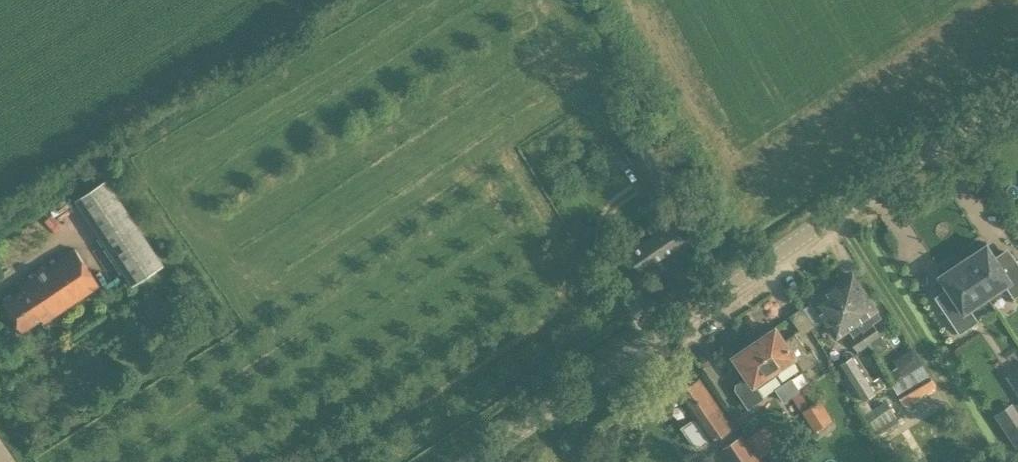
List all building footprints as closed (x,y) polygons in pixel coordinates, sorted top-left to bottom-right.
[(77,197),(133,282),(163,262),(107,177),(77,197)] [(679,206),(691,225),(679,232),(673,222),(666,226),(659,216),(646,225),(653,235),(629,252),(641,270),(683,241),(685,245),(709,229),(689,200),(679,206)] [(987,296),(1005,284),(1013,297),(1017,294),(1017,263),(1011,253),(998,261),(986,242),(981,246),(979,244),(977,243),(967,250),(966,253),(967,254),(962,258),(987,296)] [(23,328),(42,315),(44,319),(100,282),(75,246),(20,283),(23,287),(4,300),(23,328)] [(969,308),(987,296),(962,258),(957,262),(956,260),(953,259),(943,266),(942,269),(943,270),(938,274),(950,293),(937,301),(959,333),(978,320),(969,308)] [(852,274),(834,286),(870,342),(881,335),(872,322),(880,316),(876,309),(852,274)] [(834,286),(812,301),(824,320),(836,337),(844,331),(849,328),(853,333),(848,337),(858,351),(869,343),(870,342),(834,286)] [(813,322),(802,306),(789,315),(802,335),(812,328),(810,324),(813,322)] [(758,335),(754,338),(776,371),(777,372),(798,358),(805,369),(818,360),(810,348),(806,350),(794,333),(785,339),(775,324),(771,326),(770,325),(767,324),(757,331),(757,334),(758,335)] [(870,342),(869,343),(876,354),(888,345),(881,335),(870,342)] [(757,384),(776,371),(754,338),(752,339),(751,338),(748,337),(738,344),(737,347),(738,348),(734,351),(749,373),(736,381),(734,387),(749,408),(765,397),(757,384)] [(864,400),(890,383),(883,373),(869,382),(851,353),(840,361),(864,400)] [(922,365),(893,383),(906,403),(934,386),(922,365)] [(897,368),(889,373),(892,379),(901,374),(897,368)] [(1017,390),(1017,369),(1008,376),(1017,390)] [(732,425),(717,404),(699,377),(678,392),(696,418),(682,428),(697,449),(732,425)] [(783,383),(775,388),(783,401),(791,395),(783,383)] [(810,404),(802,409),(816,432),(825,426),(810,404)] [(1014,446),(1017,444),(1017,424),(1005,432),(1014,446)] [(759,430),(747,438),(760,456),(771,448),(759,430)] [(721,448),(730,461),(760,461),(741,434),(721,448)]
